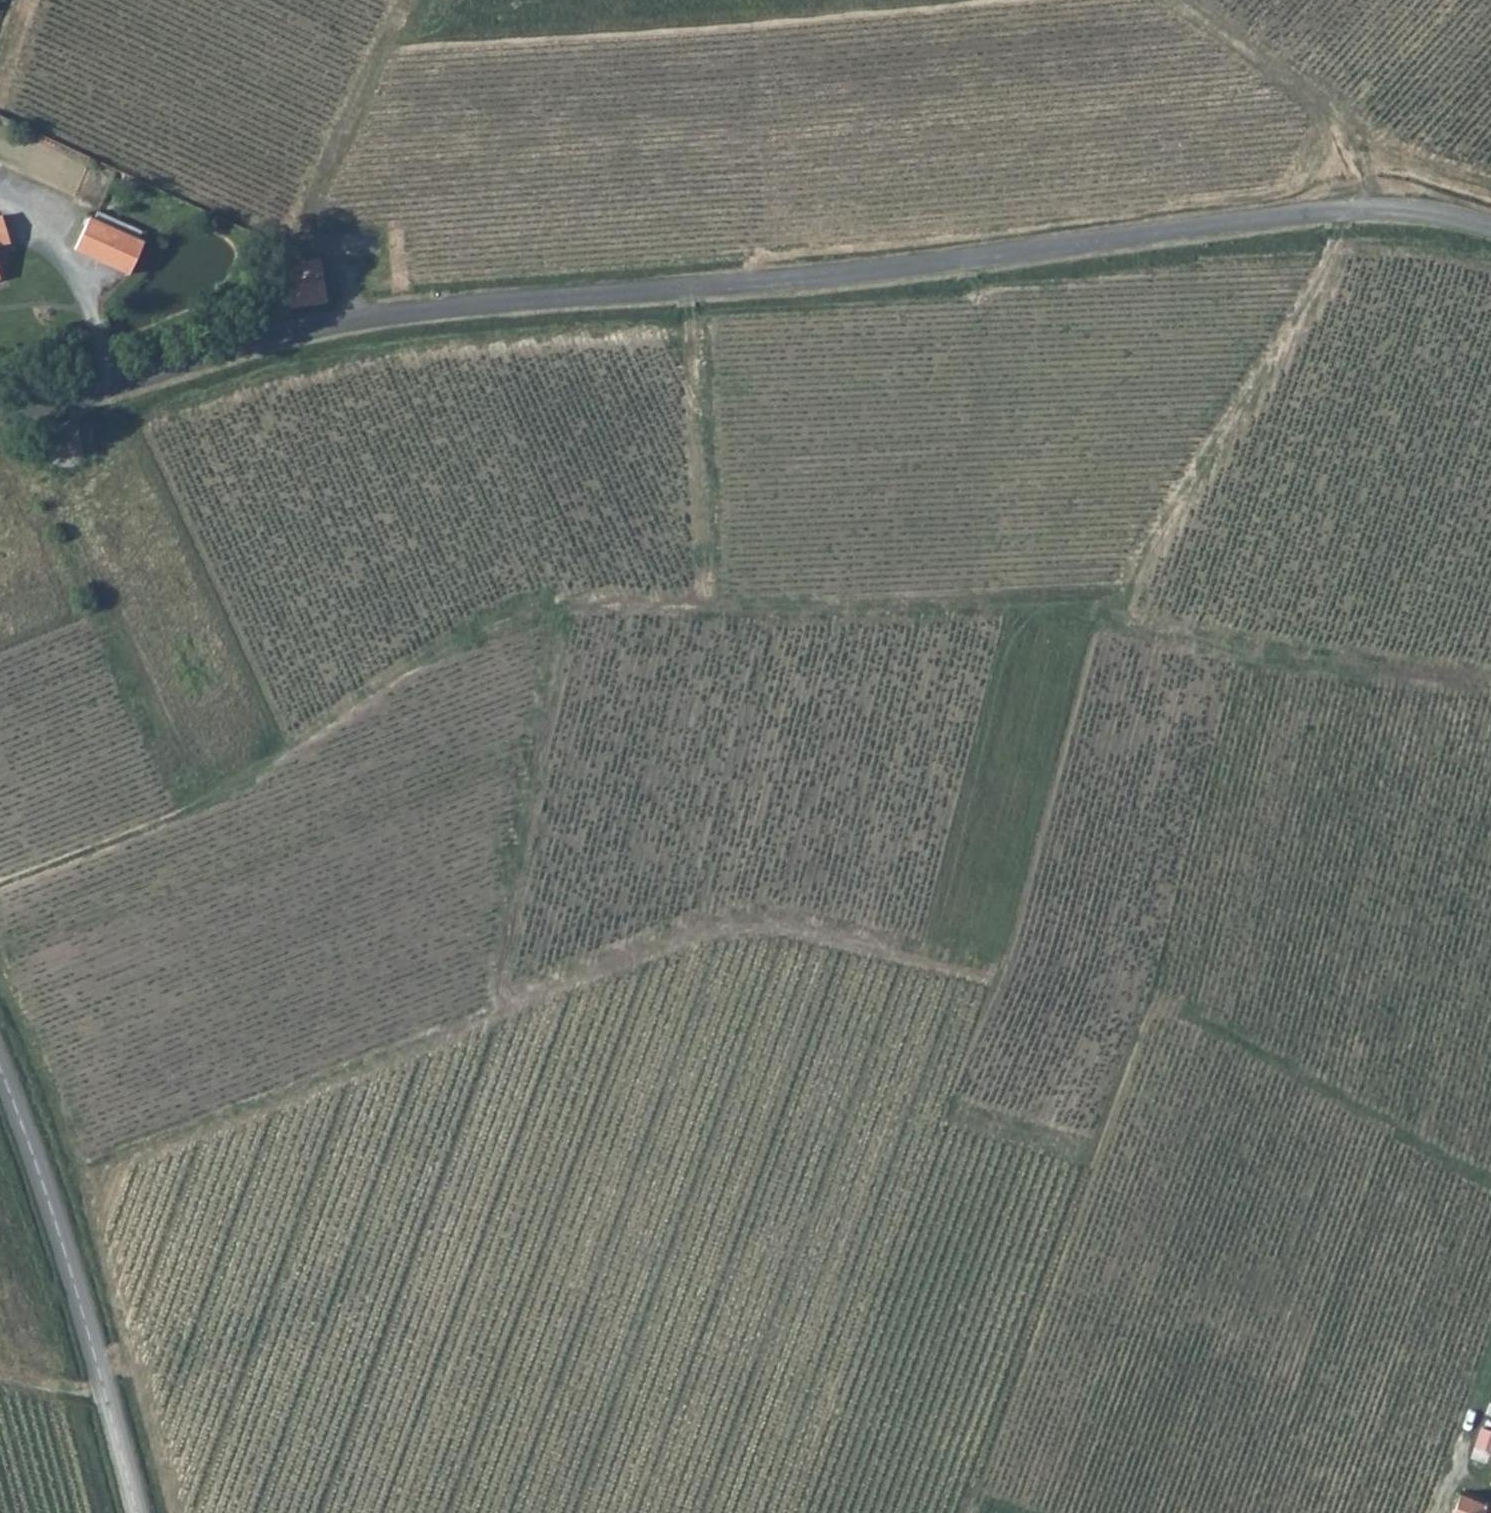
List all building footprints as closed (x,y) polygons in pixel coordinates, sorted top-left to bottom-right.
[(10,243),(0,215),(0,247),(10,243)] [(143,243),(89,218),(73,249),(129,275),(143,243)] [(316,242),(318,256),(319,267),(320,267),(376,258),(371,233),(316,242)] [(318,256),(285,261),(291,305),(324,299),(320,267),(319,267),(318,256)] [(1479,1426),(1473,1444),(1490,1450),(1490,1430),(1479,1426)]
